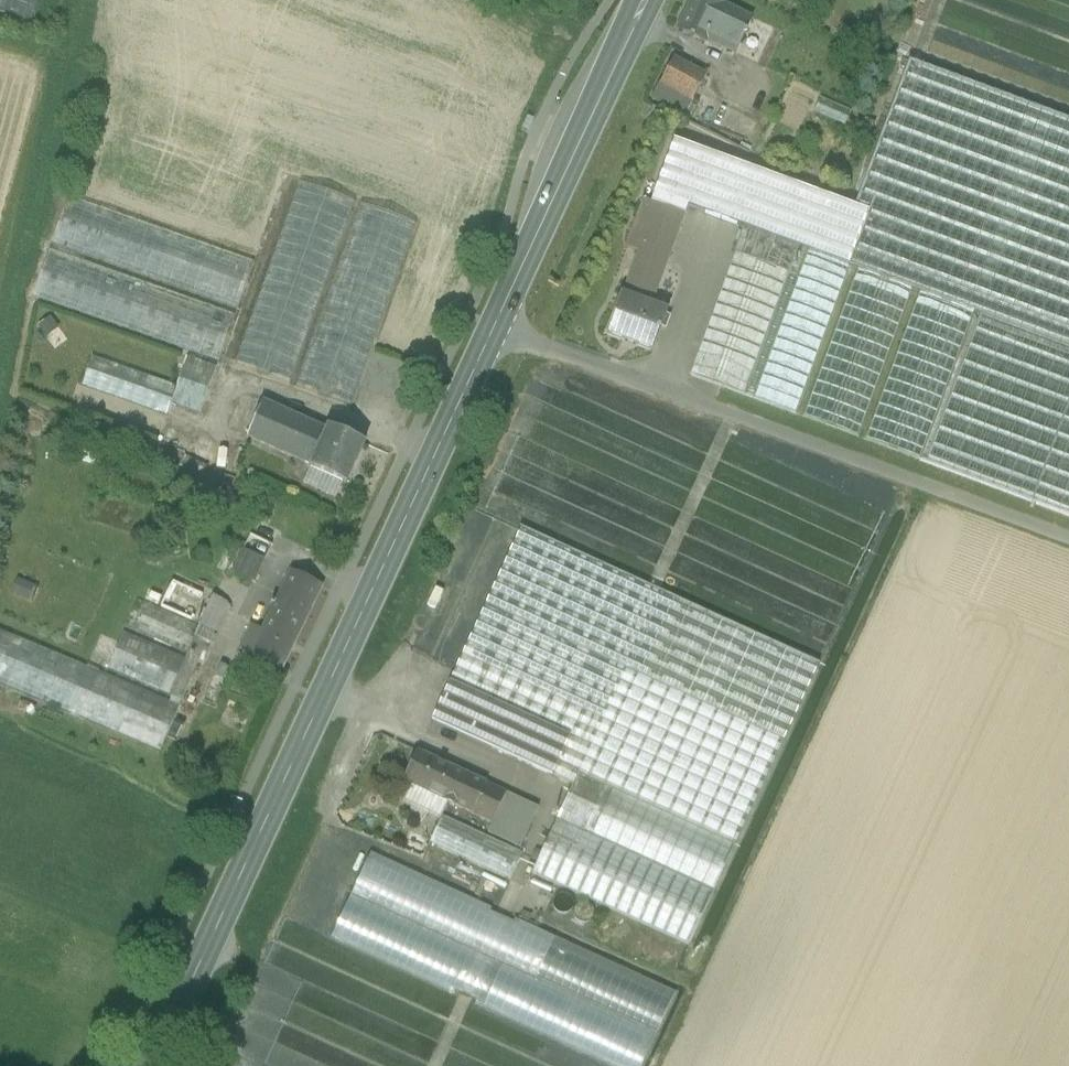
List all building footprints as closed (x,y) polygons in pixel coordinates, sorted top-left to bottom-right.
[(30,21),(36,0),(0,0),(0,13),(30,21)] [(710,0),(692,0),(678,30),(703,42),(710,28),(720,5),(710,0)] [(748,19),(720,5),(710,28),(738,42),(748,19)] [(703,78),(672,60),(659,85),(690,102),(703,78)] [(908,62),(854,208),(868,213),(847,267),(850,268),(974,313),(1068,349),(1068,122),(908,62)] [(854,208),(673,142),(651,202),(684,215),(685,215),(687,208),(742,228),(798,249),(847,267),(868,213),(854,208)] [(299,183),(234,366),(290,386),(355,203),(299,183)] [(254,262),(68,196),(51,245),(236,310),(254,262)] [(651,202),(643,200),(625,248),(638,252),(621,296),(651,307),(684,215),(651,202)] [(360,204),(295,387),(351,407),(416,224),(360,204)] [(798,249),(742,228),(733,254),(789,274),(798,249)] [(235,315),(49,249),(32,298),(218,363),(235,315)] [(789,274),(733,254),(689,376),(795,415),(850,268),(847,267),(798,249),(789,274)] [(974,313),(850,268),(795,415),(920,461),(974,313)] [(621,296),(620,296),(607,334),(653,351),(667,313),(651,307),(621,296)] [(216,368),(103,329),(104,327),(44,306),(28,354),(171,405),(199,415),(216,368)] [(974,313),(920,461),(1068,516),(1068,349),(974,313)] [(171,405),(28,354),(23,367),(166,417),(171,405)] [(311,424),(262,403),(246,438),(295,460),(311,424)] [(326,431),(311,424),(295,460),(311,466),(326,431)] [(364,445),(328,429),(326,431),(311,466),(310,469),(346,485),(364,445)] [(818,665),(521,528),(485,605),(783,741),(818,665)] [(272,544),(251,534),(244,548),(265,559),(272,544)] [(265,559),(244,548),(237,562),(258,573),(265,559)] [(258,573),(237,562),(231,574),(253,584),(258,573)] [(320,587),(291,573),(276,602),(306,616),(320,587)] [(107,670),(121,637),(101,628),(103,623),(0,579),(0,624),(107,670)] [(219,591),(198,582),(184,612),(201,620),(211,599),(214,600),(219,591)] [(197,626),(136,599),(125,626),(185,652),(197,626)] [(201,620),(198,627),(210,633),(208,638),(216,641),(231,608),(214,600),(211,599),(201,620)] [(252,652),(250,656),(280,670),(306,616),(276,602),(260,636),(252,652)] [(783,741),(485,605),(449,684),(570,741),(552,778),(571,787),(577,773),(734,846),(783,741)] [(183,659),(166,695),(180,701),(208,638),(210,633),(198,627),(197,626),(185,652),(183,659)] [(0,629),(0,683),(157,750),(177,704),(0,629)] [(183,659),(123,632),(121,637),(107,670),(166,695),(183,659)] [(250,632),(242,647),(252,652),(260,636),(250,632)] [(570,741),(449,684),(431,722),(552,778),(570,741)] [(450,768),(417,753),(403,782),(436,798),(450,768)] [(483,783),(450,768),(436,798),(468,813),(483,783)] [(734,846),(577,773),(571,787),(556,820),(713,892),(734,846)] [(506,794),(483,783),(468,813),(491,824),(506,794)] [(538,809),(506,794),(491,824),(487,833),(519,848),(538,809)] [(522,853),(442,816),(429,843),(509,881),(522,853)] [(713,892),(556,820),(531,874),(688,946),(713,892)] [(412,829),(405,844),(419,850),(426,836),(412,829)] [(515,920),(513,923),(489,913),(491,909),(370,853),(331,938),(452,993),(453,989),(477,1000),(475,1004),(611,1065),(641,1065),(675,993),(515,920)] [(572,909),(573,905),(572,901),(570,898),(566,896),(563,895),(559,896),(556,898),(553,901),(553,905),(554,909),(556,912),(559,914),(563,915),(567,914),(570,912),(572,909)] [(592,918),(593,914),(592,910),(590,907),(587,905),(583,904),(579,905),(576,907),(574,910),(573,914),(574,918),(576,921),(579,923),(583,924),(587,923),(590,921),(592,918)]
